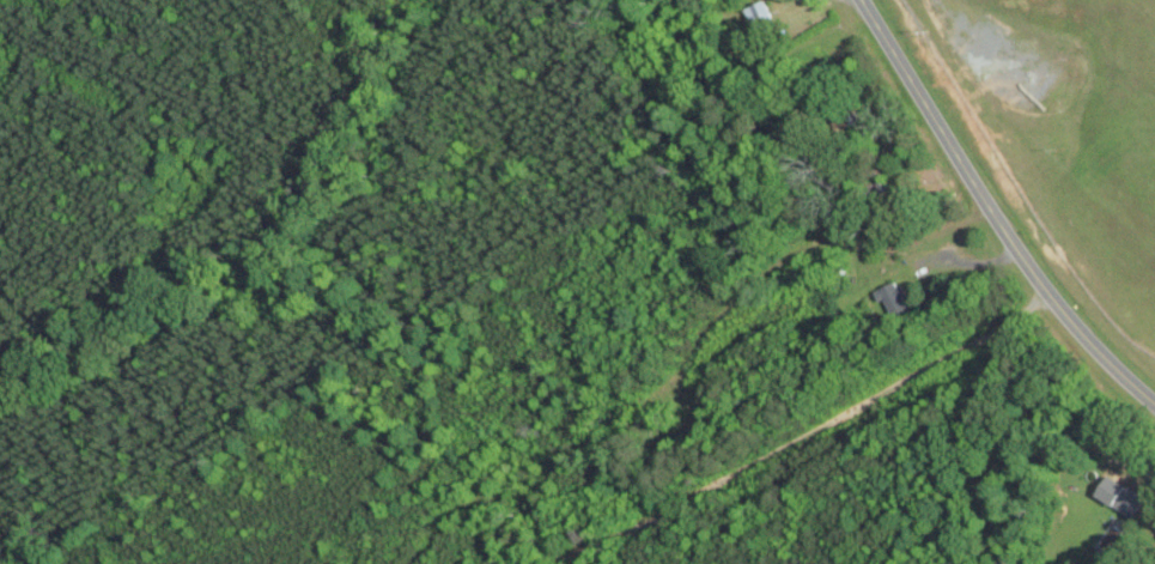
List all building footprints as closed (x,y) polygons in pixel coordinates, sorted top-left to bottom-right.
[(772,24),(764,0),(762,0),(745,6),(753,30),(772,24)] [(1146,497),(1110,473),(1096,494),(1132,518),(1146,497)]
